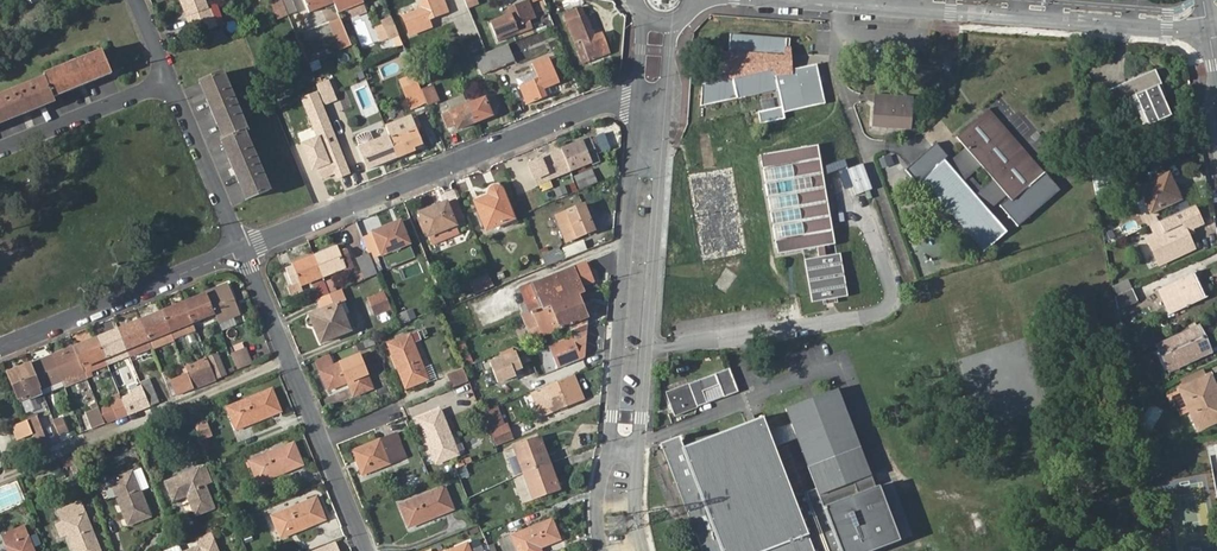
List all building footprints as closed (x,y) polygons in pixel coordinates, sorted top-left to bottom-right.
[(206,0),(181,0),(182,2),(184,2),(189,14),(193,12),(195,19),(207,14),(204,7),(208,5),(206,0)] [(279,20),(289,16),(282,0),(276,0),(271,2),(279,20)] [(310,15),(336,5),(334,0),(304,0),(310,15)] [(336,5),(340,14),(365,4),(364,0),(347,0),(336,5)] [(403,16),(410,34),(430,26),(428,20),(448,11),(444,0),(422,0),(421,1),(423,8),(403,16)] [(480,4),(478,0),(464,0),(468,9),(480,4)] [(491,23),(498,42),(518,34),(532,28),(529,21),(535,18),(528,0),(507,8),(509,16),(491,23)] [(44,12),(39,2),(20,10),(24,20),(44,12)] [(563,14),(575,44),(582,41),(589,61),(611,52),(603,32),(594,35),(586,15),(584,15),(581,7),(563,14)] [(352,45),(341,18),(330,23),(341,49),(352,45)] [(375,29),(382,49),(397,43),(389,23),(375,29)] [(212,43),(226,39),(224,29),(209,34),(212,43)] [(206,35),(195,39),(199,50),(210,46),(206,35)] [(782,58),(784,58),(784,49),(785,39),(728,36),(727,53),(727,55),(734,56),(740,76),(731,78),(729,79),(702,86),(699,108),(777,91),(783,114),(824,104),(814,65),(787,71),(784,72),(782,58)] [(589,61),(582,41),(575,44),(583,63),(589,61)] [(498,49),(505,65),(514,61),(508,45),(498,49)] [(505,65),(498,49),(487,54),(494,71),(505,67),(505,65)] [(102,51),(44,74),(46,79),(54,98),(112,74),(102,51)] [(722,72),(729,72),(729,79),(731,78),(740,76),(734,56),(727,55),(727,53),(721,54),(722,72)] [(494,71),(487,54),(475,58),(482,76),(494,71)] [(516,79),(519,86),(526,105),(547,97),(544,89),(560,83),(550,57),(532,64),(535,71),(516,79)] [(1155,70),(1108,91),(1117,110),(1129,105),(1130,107),(1133,110),(1138,108),(1144,123),(1163,115),(1165,113),(1167,108),(1159,89),(1163,87),(1155,70)] [(224,141),(222,142),(247,200),(268,191),(244,132),(248,131),(224,72),(200,82),(224,141)] [(55,101),(54,98),(46,79),(0,97),(0,123),(55,101)] [(337,99),(329,80),(317,85),(325,104),(337,99)] [(418,83),(404,89),(411,107),(425,101),(421,90),(418,83)] [(421,90),(427,105),(438,101),(432,86),(421,90)] [(878,94),(877,101),(915,104),(915,97),(878,94)] [(493,95),(467,106),(474,123),(492,116),(490,111),(498,108),(493,95)] [(915,104),(877,101),(875,126),(913,129),(915,104)] [(474,123),(467,106),(443,116),(447,128),(455,125),(457,130),(474,123)] [(1008,196),(1014,203),(1047,175),(993,109),(959,138),(968,149),(971,153),(954,168),(950,165),(947,160),(924,180),(937,196),(960,176),(977,197),(954,217),(985,254),(1009,234),(990,211),(1008,196)] [(411,114),(385,124),(386,129),(389,136),(398,157),(415,150),(414,147),(423,143),(416,128),(420,127),(416,117),(413,118),(411,114)] [(360,148),(368,169),(377,166),(379,162),(383,160),(384,163),(398,157),(389,136),(360,148)] [(572,147),(562,151),(571,172),(591,163),(592,165),(600,161),(590,139),(584,142),(585,144),(573,149),(572,147)] [(817,146),(760,155),(777,254),(816,247),(818,257),(804,259),(812,302),(847,296),(840,253),(826,255),(825,246),(834,244),(817,146)] [(971,153),(968,149),(950,165),(954,168),(971,153)] [(562,151),(553,155),(554,156),(542,161),(531,165),(537,180),(548,176),(550,180),(571,172),(562,151)] [(891,154),(878,158),(881,166),(893,163),(891,154)] [(847,168),(854,194),(871,190),(864,164),(847,168)] [(895,164),(883,167),(889,191),(901,187),(895,164)] [(577,179),(581,190),(598,183),(594,172),(577,179)] [(937,196),(954,217),(977,197),(960,176),(937,196)] [(1139,188),(1150,213),(1179,200),(1168,176),(1139,188)] [(490,196),(475,202),(486,229),(514,218),(503,191),(502,189),(499,186),(497,186),(492,187),(490,189),(489,192),(490,196)] [(440,208),(439,205),(419,213),(432,245),(460,234),(448,205),(440,208)] [(1195,205),(1161,221),(1166,232),(1148,240),(1159,264),(1194,248),(1186,232),(1204,224),(1195,205)] [(587,226),(591,224),(584,206),(566,213),(570,223),(560,227),(566,242),(576,239),(590,233),(587,226)] [(393,228),(392,224),(372,232),(381,254),(408,243),(401,225),(393,228)] [(584,240),(562,247),(565,257),(587,250),(584,240)] [(323,250),(313,254),(322,277),(344,268),(346,273),(353,270),(345,248),(337,251),(335,247),(324,252),(323,250)] [(546,267),(564,260),(559,248),(542,255),(546,267)] [(322,277),(313,254),(303,258),(304,260),(291,265),(293,269),(286,272),(291,284),(287,286),(290,295),(302,290),(300,285),(322,277)] [(356,259),(364,279),(377,274),(368,254),(356,259)] [(735,273),(725,266),(722,277),(714,284),(724,291),(732,284),(735,273)] [(578,294),(582,292),(572,268),(520,290),(529,313),(578,294)] [(1194,292),(1201,289),(1194,273),(1158,290),(1168,315),(1198,301),(1194,292)] [(493,286),(488,274),(470,282),(476,294),(493,286)] [(333,279),(324,282),(329,294),(338,290),(333,279)] [(1127,280),(1113,287),(1114,296),(1114,297),(1116,297),(1131,289),(1127,280)] [(315,286),(320,297),(329,294),(324,282),(315,286)] [(214,313),(217,321),(221,331),(235,326),(231,315),(238,312),(226,283),(206,292),(206,293),(214,313)] [(1116,297),(1114,297),(1115,299),(1117,311),(1138,301),(1132,289),(1131,289),(1116,297)] [(1205,298),(1201,289),(1194,292),(1198,301),(1205,298)] [(390,308),(384,292),(367,299),(374,315),(390,308)] [(192,322),(214,313),(206,293),(184,303),(192,322)] [(587,317),(578,294),(529,313),(522,316),(533,338),(560,328),(561,330),(564,329),(564,325),(567,324),(566,331),(571,333),(571,337),(585,331),(587,317)] [(308,320),(310,325),(314,326),(316,325),(322,342),(355,328),(349,312),(345,314),(340,302),(311,314),(311,316),(310,317),(308,320)] [(174,338),(196,329),(192,322),(184,303),(162,311),(174,338)] [(162,311),(141,321),(149,340),(152,348),(153,350),(175,341),(174,338),(162,311)] [(141,321),(119,330),(127,348),(149,340),(141,321)] [(1200,340),(1203,338),(1198,327),(1156,347),(1168,370),(1188,361),(1188,359),(1206,351),(1200,340)] [(119,330),(96,339),(104,358),(127,348),(119,330)] [(582,359),(585,331),(571,337),(570,337),(546,346),(556,370),(582,359)] [(389,345),(406,389),(428,380),(411,337),(389,345)] [(372,338),(362,342),(365,349),(375,345),(372,338)] [(1209,349),(1203,338),(1200,340),(1206,351),(1209,349)] [(96,339),(74,348),(84,370),(85,373),(107,364),(104,358),(96,339)] [(149,340),(127,348),(132,362),(136,360),(135,355),(152,348),(149,340)] [(74,346),(52,355),(62,379),(66,388),(77,383),(74,375),(84,370),(74,348),(74,346)] [(231,353),(237,369),(251,363),(244,347),(231,353)] [(496,384),(524,373),(516,350),(487,361),(496,384)] [(218,353),(207,358),(209,362),(215,378),(226,373),(218,353)] [(52,355),(30,364),(40,389),(43,397),(66,388),(62,379),(52,355)] [(316,360),(328,390),(351,382),(357,396),(374,390),(360,356),(334,366),(329,355),(316,360)] [(198,385),(215,378),(209,362),(191,370),(198,385)] [(30,364),(8,373),(19,400),(31,396),(33,401),(43,397),(40,389),(30,364)] [(467,381),(461,368),(445,375),(450,388),(467,381)] [(717,375),(667,393),(676,418),(699,409),(699,408),(709,404),(708,404),(725,398),(726,400),(741,394),(732,369),(717,375)] [(85,373),(84,370),(74,375),(77,383),(87,380),(85,373)] [(193,387),(188,373),(172,380),(177,393),(193,387)] [(582,399),(573,376),(572,376),(560,381),(529,393),(539,416),(558,408),(564,406),(582,399)] [(1197,430),(1216,421),(1216,401),(1212,391),(1214,390),(1215,387),(1210,377),(1180,390),(1180,391),(1168,396),(1171,403),(1175,402),(1181,416),(1190,413),(1197,430)] [(150,381),(142,385),(149,404),(158,400),(150,381)] [(149,404),(142,385),(131,389),(139,408),(149,404)] [(222,410),(231,432),(281,411),(273,389),(222,410)] [(682,442),(686,440),(685,436),(683,435),(661,443),(702,550),(839,550),(873,550),(900,541),(879,485),(873,487),(837,389),(819,396),(805,401),(785,409),(790,424),(768,432),(763,419),(762,418),(755,421),(746,424),(685,447),(682,442)] [(803,395),(805,401),(819,396),(817,390),(803,395)] [(127,413),(120,398),(110,402),(117,417),(127,413)] [(104,422),(97,402),(90,405),(92,410),(85,412),(90,427),(104,422)] [(418,421),(436,465),(458,456),(440,412),(418,421)] [(35,416),(27,419),(32,431),(34,438),(43,434),(35,416)] [(61,416),(52,420),(58,434),(66,431),(61,416)] [(744,419),(746,424),(755,421),(753,416),(744,419)] [(32,431),(27,419),(13,425),(17,436),(32,431)] [(206,420),(195,425),(201,438),(212,434),(206,420)] [(505,425),(488,432),(494,446),(511,440),(505,425)] [(43,434),(34,438),(40,452),(49,449),(43,434)] [(353,452),(363,475),(398,461),(389,437),(353,452)] [(524,475),(549,465),(540,440),(514,449),(524,475)] [(244,463),(253,485),(304,465),(294,442),(244,463)] [(560,494),(549,465),(524,475),(535,502),(560,494)] [(166,482),(173,499),(188,493),(197,515),(215,508),(199,469),(166,482)] [(111,480),(131,530),(153,522),(133,470),(111,480)] [(25,501),(16,479),(0,485),(0,512),(25,501)] [(891,480),(879,485),(900,541),(913,536),(891,480)] [(399,505),(408,527),(453,508),(444,487),(399,505)] [(267,519),(276,541),(326,519),(317,498),(267,519)] [(75,550),(100,550),(81,503),(60,512),(75,550)] [(517,550),(538,550),(559,541),(551,523),(512,540),(517,550)] [(9,550),(34,550),(24,525),(2,534),(9,550)] [(215,540),(188,550),(220,550),(215,540)]
